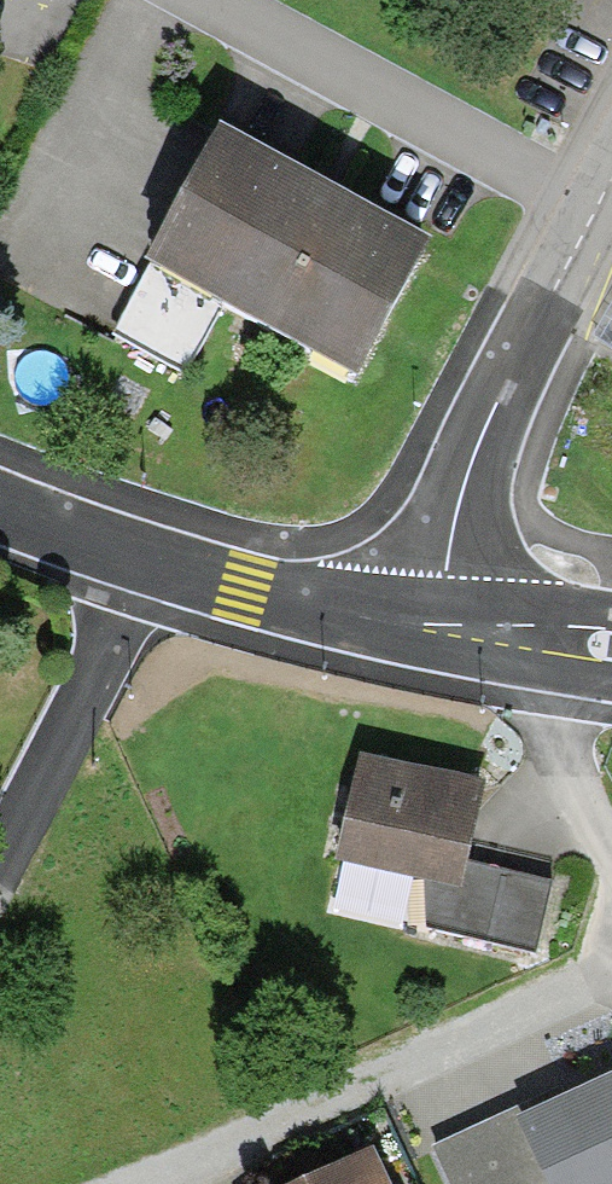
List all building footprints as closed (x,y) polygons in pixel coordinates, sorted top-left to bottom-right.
[(431,253),(223,140),(118,333),(178,365),(215,297),(364,377),(431,253)] [(485,786),(358,757),(334,860),(431,883),(422,925),(533,951),(550,879),(468,860),(478,818),(485,786)] [(514,1120),(546,1183),(611,1183),(611,1073),(514,1120)] [(514,1120),(509,1108),(424,1150),(441,1183),(546,1183),(514,1120)] [(370,1150),(293,1183),(385,1183),(370,1150)]
